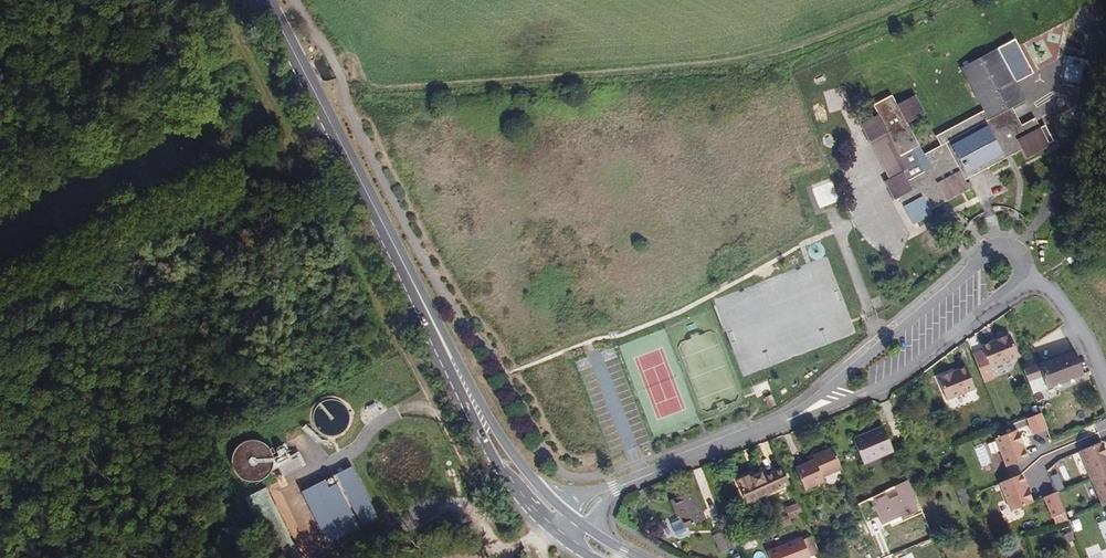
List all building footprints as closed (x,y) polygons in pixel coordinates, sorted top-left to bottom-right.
[(1085,61),(1068,57),(1062,83),(1079,87),(1085,61)] [(918,173),(896,184),(907,203),(918,200),(927,223),(944,215),(941,206),(991,185),(989,175),(1028,151),(1031,157),(1057,141),(1047,126),(1041,127),(1038,120),(1025,127),(1017,111),(1028,105),(1015,81),(1031,72),(1021,58),(972,84),(993,123),(934,156),(918,130),(930,123),(922,103),(908,111),(901,105),(884,114),(888,123),(874,132),(882,151),(898,141),(911,163),(925,157),(937,177),(923,184),(918,173)] [(882,151),(896,184),(918,173),(923,184),(937,177),(925,157),(911,163),(898,141),(882,151)] [(832,181),(811,190),(820,210),(830,206),(841,201),(832,181)] [(377,311),(371,314),(376,328),(382,326),(377,311)] [(1009,332),(981,345),(984,351),(992,366),(1019,353),(1009,332)] [(1046,373),(1050,382),(1088,368),(1078,344),(1040,359),(1046,373)] [(997,381),(984,351),(974,355),(986,385),(997,381)] [(1046,373),(1040,359),(1025,366),(1032,380),(1046,373)] [(938,375),(947,397),(975,385),(966,363),(938,375)] [(757,389),(762,399),(770,395),(766,385),(757,389)] [(772,398),(766,401),(770,411),(776,408),(772,398)] [(350,413),(341,401),(326,400),(315,409),(313,424),(323,435),(338,437),(349,427),(350,413)] [(376,402),(366,407),(368,411),(378,406),(376,402)] [(1040,414),(1025,419),(1033,440),(1047,434),(1040,414)] [(886,423),(856,437),(867,460),(897,447),(886,423)] [(321,440),(306,426),(302,431),(317,445),(321,440)] [(1019,427),(997,436),(1009,464),(1030,455),(1019,427)] [(1079,452),(1099,509),(1105,506),(1105,460),(1100,444),(1079,452)] [(272,457),(263,446),(248,445),(236,454),(235,469),(244,480),(259,481),(271,472),(272,457)] [(824,477),(844,468),(835,446),(815,455),(816,459),(810,461),(797,468),(807,489),(825,482),(824,477)] [(354,465),(302,489),(327,543),(379,519),(354,465)] [(456,476),(454,469),(448,471),(449,478),(456,476)] [(793,486),(787,470),(768,478),(766,475),(758,478),(757,476),(741,483),(751,505),(793,486)] [(1025,472),(1003,481),(1015,509),(1036,499),(1025,472)] [(909,480),(869,498),(882,526),(922,508),(909,480)] [(268,487),(250,495),(278,557),(285,557),(297,552),(268,487)] [(1043,496),(1055,524),(1069,519),(1057,490),(1043,496)] [(696,495),(675,505),(687,532),(708,523),(696,495)] [(794,522),(807,517),(802,506),(790,512),(793,520),(794,522)] [(392,507),(380,510),(384,524),(395,521),(392,507)] [(1072,534),(1075,541),(1082,537),(1079,530),(1072,534)] [(823,555),(819,543),(816,539),(807,542),(806,541),(771,556),(772,557),(816,557),(823,555)]
